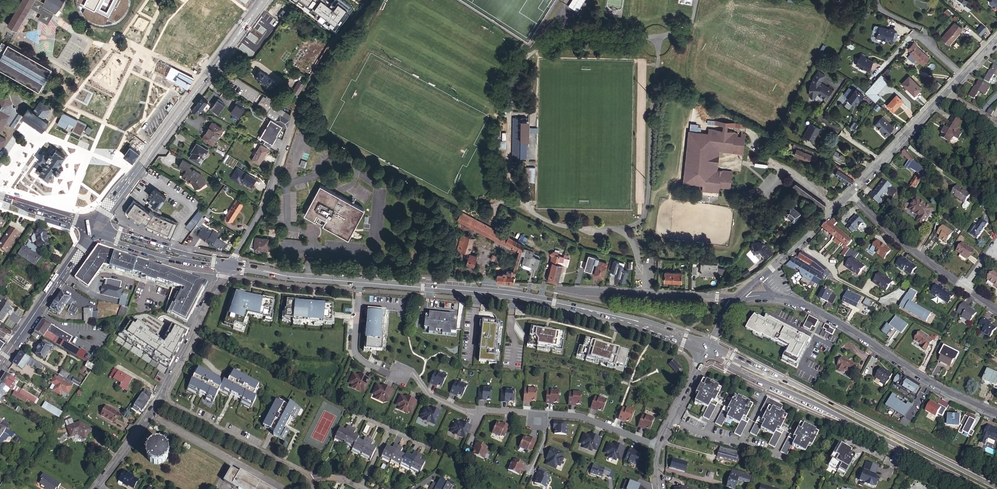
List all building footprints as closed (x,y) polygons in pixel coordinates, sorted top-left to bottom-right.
[(29,8),(34,0),(21,0),(6,25),(16,31),(29,8)] [(52,13),(42,7),(43,3),(39,1),(37,0),(34,0),(29,8),(39,14),(36,19),(46,25),(52,15),(52,13)] [(52,13),(54,14),(61,6),(63,0),(44,0),(43,3),(42,7),(52,13)] [(83,11),(92,20),(106,24),(119,20),(128,11),(131,0),(80,0),(83,11)] [(317,12),(315,14),(334,29),(338,23),(340,24),(348,14),(346,12),(351,6),(343,0),(334,0),(332,3),(331,2),(330,4),(325,1),(326,0),(301,0),(317,12)] [(568,5),(577,12),(585,0),(572,0),(568,5)] [(968,10),(969,9),(971,6),(972,5),(966,0),(954,0),(968,10)] [(959,32),(962,29),(956,23),(942,38),(949,45),(961,34),(959,32)] [(898,33),(894,32),(895,30),(890,29),(890,30),(886,29),(875,26),(872,27),(871,31),(877,33),(876,37),(877,38),(882,40),(883,39),(892,41),(892,40),(896,41),(898,33)] [(978,30),(983,35),(987,30),(982,26),(978,30)] [(0,42),(0,70),(18,80),(38,91),(39,90),(41,92),(53,71),(50,70),(51,69),(7,44),(5,46),(3,45),(4,44),(0,42)] [(911,53),(910,54),(924,67),(930,60),(916,47),(917,46),(914,43),(908,50),(911,53)] [(873,61),(868,59),(867,59),(865,58),(866,58),(867,56),(862,54),(857,65),(869,71),(873,61)] [(144,71),(157,77),(161,68),(148,62),(144,71)] [(996,77),(996,67),(993,64),(990,71),(989,70),(983,80),(989,84),(994,76),(996,77)] [(275,81),(258,69),(254,75),(271,87),(275,81)] [(818,94),(826,99),(832,90),(822,83),(820,83),(820,81),(824,75),(818,71),(812,79),(811,83),(810,83),(809,85),(808,85),(808,94),(810,96),(813,96),(815,95),(815,94),(818,94)] [(187,88),(193,80),(179,73),(175,81),(187,88)] [(902,83),(915,94),(922,87),(909,75),(902,83)] [(978,92),(985,95),(990,87),(979,80),(975,87),(974,86),(968,96),(975,99),(978,92)] [(298,94),(304,84),(299,81),(291,93),(297,97),(298,94)] [(857,86),(856,88),(847,98),(848,99),(853,103),(854,104),(859,98),(859,99),(865,92),(857,86)] [(0,95),(0,100),(2,105),(0,108),(0,121),(4,123),(5,121),(8,123),(16,111),(14,106),(13,107),(11,108),(10,103),(12,103),(9,93),(0,95)] [(267,115),(286,128),(287,126),(277,120),(277,119),(271,115),(274,110),(289,120),(290,114),(274,103),(276,101),(267,95),(266,98),(263,96),(257,105),(268,113),(267,115)] [(903,101),(897,95),(887,105),(894,111),(903,101)] [(208,102),(202,97),(192,111),(198,115),(208,102)] [(244,102),(238,98),(235,103),(236,104),(234,108),(231,113),(239,118),(245,108),(242,106),(244,102)] [(292,109),(295,100),(293,98),(292,100),(290,100),(287,105),(292,109)] [(211,107),(218,113),(225,105),(217,99),(211,107)] [(848,99),(844,105),(849,109),(853,103),(848,99)] [(50,108),(40,101),(35,107),(32,106),(30,108),(29,107),(23,115),(30,120),(43,129),(48,121),(43,117),(50,108)] [(277,120),(287,126),(289,120),(274,110),(271,115),(277,119),(277,120)] [(21,114),(16,111),(8,123),(12,126),(21,114)] [(72,130),(81,135),(87,124),(63,112),(58,123),(66,127),(67,126),(72,129),(72,130)] [(514,115),(514,156),(528,157),(528,156),(528,151),(528,139),(528,118),(528,115),(514,115)] [(890,130),(894,126),(882,116),(875,124),(882,130),(881,132),(885,135),(888,132),(887,131),(889,128),(890,130)] [(960,120),(951,116),(944,128),(942,127),(939,132),(941,133),(939,137),(948,142),(952,136),(957,138),(960,133),(954,130),(960,120)] [(531,118),(528,118),(528,139),(531,139),(531,131),(535,131),(539,131),(539,126),(535,126),(531,126),(531,118)] [(802,134),(811,139),(818,126),(809,121),(804,130),(802,134)] [(223,129),(213,122),(203,138),(214,144),(223,129)] [(281,128),(273,123),(263,139),(271,145),(281,128)] [(744,152),(747,132),(742,132),(742,134),(740,134),(736,133),(736,131),(736,129),(717,127),(717,132),(709,131),(690,128),(683,180),(703,183),(702,188),(720,190),(720,185),(731,186),(733,172),(711,170),(715,145),(740,149),(740,152),(744,152)] [(795,144),(794,145),(793,146),(797,148),(795,154),(813,162),(817,153),(809,149),(795,144)] [(200,163),(208,150),(199,145),(194,153),(193,153),(190,157),(200,163)] [(720,149),(740,152),(740,149),(715,145),(711,170),(733,172),(733,169),(718,167),(720,149)] [(59,164),(65,155),(56,148),(56,149),(51,146),(49,150),(52,152),(50,156),(44,152),(38,160),(45,164),(40,172),(49,179),(55,170),(59,172),(63,166),(59,164)] [(123,155),(132,162),(139,153),(130,146),(123,155)] [(215,147),(214,149),(224,155),(226,153),(224,151),(223,152),(215,147)] [(266,152),(259,147),(250,162),(257,167),(266,152)] [(841,161),(844,156),(833,149),(832,151),(830,154),(841,161)] [(912,161),(915,158),(907,149),(903,152),(912,161)] [(190,165),(182,160),(178,167),(182,169),(185,171),(186,172),(185,173),(184,173),(181,178),(187,181),(187,180),(192,183),(195,188),(205,182),(202,178),(203,177),(201,174),(193,169),(193,171),(188,168),(190,165)] [(842,177),(847,170),(836,163),(835,165),(836,165),(835,167),(837,168),(835,171),(834,172),(842,177)] [(535,167),(525,166),(525,182),(535,182),(535,167)] [(850,183),(856,176),(847,170),(842,177),(850,183)] [(912,190),(919,180),(923,174),(921,173),(919,171),(908,187),(912,190)] [(256,178),(246,172),(241,179),(251,186),(256,178)] [(892,185),(884,179),(879,185),(879,186),(874,192),(872,191),(869,195),(878,201),(880,198),(882,199),(888,191),(891,194),(891,195),(893,196),(898,190),(893,186),(893,187),(892,186),(892,185)] [(192,183),(187,180),(187,181),(191,184),(195,188),(192,183)] [(806,197),(810,192),(797,182),(792,187),(806,197)] [(367,209),(322,187),(307,218),(318,224),(321,218),(323,219),(322,222),(326,224),(327,221),(329,222),(327,228),(352,240),(367,209)] [(956,187),(952,193),(966,201),(970,196),(956,187)] [(148,195),(152,198),(155,200),(152,204),(158,208),(166,197),(154,188),(148,195)] [(823,209),(826,206),(826,205),(826,203),(810,192),(806,197),(823,209)] [(966,201),(952,193),(950,195),(955,199),(956,198),(964,204),(966,201)] [(174,221),(160,216),(162,212),(158,208),(152,204),(149,202),(147,201),(143,206),(133,199),(125,209),(126,214),(138,222),(141,222),(143,219),(146,222),(145,224),(145,227),(167,237),(171,239),(178,223),(174,221)] [(243,204),(237,200),(227,217),(233,220),(243,204)] [(801,211),(792,203),(784,211),(794,219),(801,211)] [(921,228),(931,213),(915,203),(913,206),(912,205),(909,210),(910,211),(908,214),(919,221),(916,225),(921,228)] [(209,207),(204,214),(209,217),(211,215),(209,213),(212,209),(209,207)] [(851,220),(848,223),(849,224),(847,227),(852,232),(855,229),(856,230),(864,222),(856,215),(853,218),(854,218),(852,221),(851,220)] [(833,218),(828,222),(834,226),(838,222),(833,218)] [(988,222),(983,219),(978,225),(975,223),(969,232),(972,234),(977,238),(988,222)] [(828,222),(823,228),(833,236),(838,230),(834,226),(828,222)] [(196,224),(192,230),(212,244),(219,235),(215,232),(214,233),(202,225),(200,227),(196,224)] [(952,232),(942,225),(937,233),(940,236),(939,238),(946,242),(952,232)] [(19,234),(11,228),(0,245),(0,249),(6,253),(19,234)] [(46,233),(39,228),(36,233),(35,232),(32,236),(32,238),(31,238),(31,239),(31,242),(35,242),(35,246),(39,248),(40,247),(44,250),(48,245),(46,242),(46,240),(45,238),(46,237),(46,235),(46,233)] [(838,230),(833,236),(838,240),(843,233),(838,230)] [(843,233),(838,240),(843,243),(848,237),(843,233)] [(477,255),(470,253),(474,238),(461,234),(456,251),(468,254),(466,264),(474,267),(477,255)] [(528,237),(522,234),(518,241),(525,244),(528,237)] [(268,251),(269,238),(254,237),(254,250),(268,251)] [(848,237),(843,243),(847,246),(852,240),(848,237)] [(24,246),(28,241),(23,239),(20,243),(23,245),(18,253),(33,264),(39,256),(24,246)] [(882,242),(878,239),(873,245),(877,249),(875,251),(884,258),(891,250),(882,243),(882,242)] [(764,256),(772,249),(766,243),(764,242),(764,240),(762,240),(761,241),(759,241),(751,243),(753,253),(759,252),(761,253),(764,256)] [(974,250),(963,242),(957,250),(961,253),(959,256),(966,261),(974,250)] [(81,283),(87,287),(97,273),(98,274),(103,265),(147,280),(150,269),(151,270),(152,265),(153,264),(137,259),(137,261),(99,248),(77,278),(82,281),(81,283)] [(524,248),(522,255),(526,256),(523,266),(524,267),(530,269),(532,268),(533,266),(538,267),(541,255),(540,255),(536,254),(536,257),(533,256),(534,251),(524,248)] [(548,278),(553,280),(558,261),(562,262),(564,256),(557,255),(558,252),(553,251),(550,253),(552,256),(551,260),(552,261),(553,261),(551,267),(549,267),(547,276),(549,277),(548,278)] [(811,267),(824,274),(829,276),(830,273),(826,270),(827,268),(819,262),(803,251),(799,258),(812,266),(811,267)] [(569,254),(565,253),(564,256),(562,262),(558,261),(553,280),(558,281),(561,271),(563,271),(564,265),(568,265),(570,258),(568,258),(569,254)] [(603,277),(607,263),(598,261),(599,258),(595,257),(588,255),(584,270),(591,272),(594,263),(596,264),(593,274),(603,277)] [(896,263),(903,269),(906,266),(909,268),(907,270),(911,273),(916,266),(903,255),(896,263)] [(821,279),(824,274),(811,267),(796,257),(786,266),(795,271),(796,268),(800,270),(800,274),(803,276),(812,282),(813,279),(820,282),(821,281),(821,279)] [(852,257),(846,265),(858,274),(864,266),(852,257)] [(618,261),(613,260),(610,271),(615,272),(614,275),(619,277),(618,280),(623,281),(627,271),(622,269),(622,266),(618,265),(618,261)] [(718,272),(718,263),(702,262),(702,272),(718,272)] [(147,280),(156,283),(161,268),(152,265),(151,270),(150,269),(147,280)] [(5,290),(8,286),(7,285),(5,283),(3,282),(7,277),(9,278),(11,279),(13,281),(12,282),(17,285),(18,284),(28,292),(33,285),(11,270),(10,270),(5,266),(0,273),(0,287),(5,290)] [(795,271),(786,266),(785,267),(785,268),(788,276),(795,271)] [(161,268),(156,283),(172,288),(173,288),(170,298),(169,301),(169,304),(169,307),(170,309),(172,312),(183,317),(186,312),(191,314),(204,290),(204,289),(201,288),(204,282),(191,278),(191,277),(161,267),(161,268)] [(665,281),(674,281),(674,272),(666,271),(665,281)] [(995,284),(996,286),(996,273),(994,271),(988,279),(995,284)] [(674,272),(674,281),(682,281),(683,272),(674,272)] [(873,280),(886,289),(892,281),(880,272),(873,280)] [(829,276),(824,274),(821,279),(821,281),(824,283),(825,281),(835,286),(837,281),(829,276)] [(77,278),(76,280),(87,287),(81,283),(82,281),(77,278)] [(104,292),(104,295),(121,299),(122,296),(123,292),(124,289),(121,289),(123,283),(108,280),(107,285),(106,285),(106,288),(104,292)] [(805,280),(801,288),(810,293),(814,285),(805,280)] [(941,286),(937,284),(931,293),(935,296),(937,294),(942,297),(942,298),(949,303),(954,294),(950,292),(951,291),(948,289),(947,289),(942,286),(941,286)] [(163,311),(186,323),(191,314),(186,312),(183,317),(172,312),(170,309),(169,307),(169,304),(169,301),(170,298),(173,288),(172,288),(163,311)] [(819,297),(827,301),(828,301),(832,293),(823,288),(819,297)] [(917,293),(911,289),(900,306),(926,321),(931,313),(912,301),(917,293)] [(848,291),(843,301),(857,307),(861,298),(848,291)] [(61,292),(50,309),(59,315),(70,298),(61,292)] [(245,294),(239,292),(236,301),(235,300),(232,307),(230,314),(228,314),(224,324),(234,327),(242,330),(244,326),(245,323),(246,319),(247,319),(248,314),(254,315),(262,317),(265,317),(270,319),(271,313),(274,300),(263,298),(263,300),(255,298),(245,296),(245,294)] [(873,302),(867,299),(864,304),(870,307),(873,302)] [(11,305),(5,301),(3,300),(0,304),(0,320),(3,321),(8,313),(9,314),(12,310),(9,308),(11,305)] [(298,303),(298,301),(287,300),(286,309),(285,309),(285,313),(284,319),(290,319),(293,319),(293,321),(298,322),(298,321),(301,322),(314,322),(323,323),(323,322),(324,320),(332,321),(333,312),(334,305),(325,304),(324,305),(318,305),(316,304),(316,302),(310,301),(309,304),(305,303),(298,303)] [(971,305),(965,301),(958,311),(963,315),(962,316),(970,322),(977,311),(973,308),(972,309),(969,307),(971,305)] [(68,311),(75,315),(78,309),(72,305),(68,311)] [(368,307),(368,309),(367,313),(367,314),(369,315),(367,326),(367,333),(366,342),(365,348),(372,348),(382,350),(383,343),(382,343),(382,338),(383,332),(385,316),(386,315),(386,310),(386,309),(368,307)] [(433,309),(432,320),(442,321),(442,320),(447,320),(447,325),(457,326),(458,314),(448,313),(448,314),(440,314),(440,309),(433,309)] [(93,319),(93,311),(83,310),(82,318),(93,319)] [(93,311),(93,319),(106,316),(105,310),(99,311),(93,311)] [(335,312),(333,312),(332,321),(324,320),(323,322),(326,323),(326,325),(334,326),(335,312)] [(273,314),(271,313),(270,319),(265,317),(265,320),(272,321),(273,314)] [(285,313),(282,313),(282,321),(290,322),(290,319),(284,319),(285,313)] [(810,337),(765,317),(765,319),(754,314),(747,330),(789,348),(784,360),(797,366),(810,337)] [(811,329),(812,326),(815,327),(818,320),(809,316),(804,326),(811,329)] [(898,316),(892,324),(903,332),(909,324),(898,316)] [(985,316),(979,324),(984,328),(982,331),(987,335),(988,334),(991,336),(996,327),(996,326),(993,323),(993,324),(991,322),(992,321),(985,316)] [(58,339),(55,344),(70,353),(73,347),(57,337),(57,331),(58,330),(52,326),(54,324),(46,319),(44,321),(51,325),(46,332),(58,339)] [(168,360),(171,362),(178,349),(162,338),(148,331),(149,329),(141,325),(142,324),(134,319),(132,323),(128,321),(121,335),(127,338),(126,339),(138,345),(138,344),(143,347),(142,348),(146,350),(147,349),(155,353),(154,354),(167,361),(168,360)] [(44,321),(42,320),(34,331),(41,336),(43,337),(55,344),(58,339),(46,332),(51,325),(44,321)] [(481,320),(481,321),(481,326),(481,327),(482,327),(481,337),(480,345),(479,360),(496,362),(497,355),(496,355),(496,350),(497,343),(498,328),(499,328),(499,327),(500,322),(500,321),(481,320)] [(427,328),(417,321),(414,326),(424,333),(427,328)] [(165,331),(163,335),(179,343),(183,335),(185,336),(187,332),(172,324),(168,332),(165,331)] [(412,328),(422,334),(424,333),(414,326),(412,328)] [(529,335),(527,344),(532,344),(537,345),(537,346),(538,346),(545,347),(552,349),(552,346),(555,346),(555,349),(560,350),(562,342),(561,341),(562,334),(554,333),(550,333),(542,331),(539,331),(539,330),(529,328),(528,335),(529,335)] [(41,336),(34,331),(31,336),(38,340),(41,336)] [(922,331),(916,340),(924,345),(923,346),(928,350),(935,340),(922,331)] [(583,338),(581,347),(580,347),(578,356),(583,357),(585,358),(593,360),(606,364),(614,366),(615,364),(623,365),(625,358),(624,358),(626,351),(619,349),(618,349),(611,347),(600,344),(593,342),(593,341),(583,338)] [(563,342),(562,342),(560,350),(555,349),(554,351),(562,352),(563,342)] [(51,348),(43,343),(41,347),(40,347),(37,350),(38,351),(36,355),(44,360),(51,348)] [(580,347),(578,346),(575,357),(582,359),(583,357),(578,356),(580,347)] [(70,353),(76,356),(79,350),(73,347),(70,353)] [(31,358),(20,352),(19,353),(29,360),(31,358)] [(955,358),(944,352),(940,360),(951,365),(955,358)] [(29,360),(19,353),(12,363),(22,370),(26,364),(29,360)] [(497,355),(496,362),(489,361),(489,363),(496,364),(497,355)] [(842,356),(837,367),(843,370),(844,368),(854,372),(858,364),(842,356)] [(29,360),(26,364),(34,368),(35,367),(36,364),(33,362),(34,360),(31,358),(29,360)] [(627,359),(625,358),(623,365),(615,364),(614,366),(624,368),(627,359)] [(676,373),(682,368),(673,359),(668,364),(676,373)] [(43,366),(34,360),(33,362),(36,364),(35,367),(38,369),(41,369),(43,366)] [(122,383),(127,386),(129,383),(132,385),(138,376),(123,365),(117,373),(124,379),(122,383)] [(878,367),(872,376),(879,379),(878,381),(881,383),(883,384),(890,373),(886,370),(885,372),(883,370),(878,367)] [(219,389),(223,380),(199,368),(188,390),(212,403),(219,389)] [(226,382),(223,380),(219,389),(253,406),(257,397),(254,396),(261,382),(233,368),(226,382)] [(988,368),(984,377),(986,378),(984,383),(996,389),(996,373),(988,368)] [(59,375),(66,379),(69,375),(61,370),(59,375)] [(434,373),(431,379),(434,381),(434,382),(437,384),(442,386),(447,375),(439,371),(437,375),(434,373)] [(358,375),(354,372),(349,382),(353,383),(352,386),(360,390),(361,387),(362,384),(364,385),(368,377),(361,373),(360,375),(358,375)] [(5,373),(0,381),(0,383),(8,388),(10,389),(34,403),(36,399),(12,385),(15,380),(5,373)] [(72,387),(74,384),(71,383),(67,380),(66,379),(59,375),(57,377),(67,384),(63,391),(68,395),(73,388),(72,387)] [(917,395),(921,388),(898,375),(894,382),(917,395)] [(67,384),(57,377),(55,376),(52,383),(53,384),(50,389),(60,395),(63,391),(67,384)] [(370,378),(368,377),(364,385),(362,384),(361,387),(365,389),(370,378)] [(454,382),(451,389),(455,390),(454,392),(458,393),(462,395),(467,384),(459,381),(458,384),(454,382)] [(715,399),(720,401),(725,391),(722,390),(723,389),(719,386),(718,388),(714,386),(715,384),(710,382),(710,383),(707,381),(700,395),(703,396),(699,404),(710,410),(715,399)] [(382,386),(377,383),(373,393),(376,394),(375,397),(383,401),(384,398),(386,395),(388,396),(392,388),(384,384),(383,386),(382,386)] [(479,388),(479,398),(488,399),(491,399),(492,387),(483,386),(483,388),(479,388)] [(524,390),(524,397),(528,398),(528,399),(531,399),(536,400),(537,387),(528,387),(528,391),(524,390)] [(393,389),(392,388),(388,396),(386,395),(384,398),(388,400),(393,389)] [(506,390),(505,400),(514,400),(517,401),(518,389),(510,388),(509,390),(506,390)] [(33,407),(35,404),(34,403),(10,389),(8,391),(8,392),(8,393),(33,407)] [(547,392),(546,399),(550,399),(550,401),(554,401),(559,401),(560,389),(551,389),(551,392),(547,392)] [(569,394),(569,401),(573,401),(572,402),(576,403),(581,403),(582,391),(573,390),(573,394),(569,394)] [(893,393),(886,404),(905,415),(912,404),(908,402),(907,403),(896,396),(897,395),(893,393)] [(405,396),(401,394),(396,404),(400,405),(399,408),(407,412),(408,409),(409,406),(411,407),(415,399),(408,395),(407,397),(405,396)] [(594,397),(592,404),(595,406),(595,407),(598,408),(603,410),(607,398),(599,395),(598,399),(594,397)] [(741,400),(738,398),(732,412),(728,410),(719,426),(725,430),(731,420),(743,426),(738,436),(745,439),(753,422),(750,421),(757,408),(754,406),(754,405),(750,403),(749,405),(745,403),(746,401),(742,399),(741,400)] [(277,434),(285,438),(301,407),(292,403),(291,406),(278,399),(265,424),(278,431),(277,434)] [(417,400),(415,399),(411,407),(409,406),(408,409),(412,411),(417,400)] [(715,399),(710,410),(711,410),(715,403),(718,404),(720,401),(715,399)] [(776,437),(780,429),(782,430),(784,431),(791,418),(788,417),(789,416),(785,414),(787,409),(772,401),(765,414),(760,426),(754,435),(761,439),(765,431),(776,437)] [(718,404),(715,403),(711,410),(707,420),(713,423),(722,406),(718,404)] [(48,404),(45,409),(59,417),(61,415),(63,412),(48,404)] [(905,415),(886,404),(886,405),(905,416),(905,415)] [(119,413),(105,406),(100,415),(114,422),(119,413)] [(435,423),(441,411),(435,408),(434,409),(431,408),(426,406),(425,409),(423,409),(421,414),(422,414),(421,417),(425,418),(424,420),(429,422),(430,421),(435,423)] [(622,408),(620,415),(623,416),(623,417),(626,419),(631,421),(635,409),(627,406),(626,410),(622,408)] [(955,414),(946,414),(946,417),(948,418),(948,424),(960,425),(960,415),(956,414),(957,411),(955,411),(955,414)] [(642,416),(639,422),(643,424),(642,425),(646,426),(650,428),(655,417),(647,414),(645,417),(642,416)] [(908,428),(911,422),(904,418),(901,424),(908,428)] [(87,438),(93,429),(81,421),(77,423),(76,419),(69,421),(72,435),(80,433),(87,438)] [(10,424),(4,420),(1,426),(5,429),(6,429),(7,430),(10,424)] [(466,437),(471,425),(465,422),(464,423),(461,422),(456,420),(455,423),(453,422),(451,427),(453,428),(451,431),(455,432),(455,434),(459,436),(460,435),(466,437)] [(505,435),(509,426),(501,422),(497,420),(492,431),(500,435),(501,433),(505,435)] [(566,421),(556,420),(555,429),(555,432),(567,433),(567,425),(565,424),(566,421)] [(803,425),(800,424),(793,437),(790,435),(781,453),(787,456),(792,446),(805,453),(809,445),(812,447),(819,433),(816,431),(816,430),(812,428),(811,429),(807,427),(808,426),(804,424),(803,425)] [(988,424),(986,427),(984,434),(983,435),(987,437),(996,441),(996,439),(996,429),(991,426),(992,426),(988,424)] [(336,438),(345,443),(353,427),(353,426),(349,425),(346,431),(345,433),(344,432),(344,430),(341,429),(336,438)] [(345,443),(354,448),(358,440),(359,437),(356,436),(355,437),(353,436),(354,435),(357,429),(353,426),(353,427),(345,443)] [(2,443),(4,440),(5,440),(8,436),(4,433),(6,429),(5,429),(0,438),(0,442),(2,443)] [(4,433),(8,436),(12,438),(14,436),(15,437),(16,435),(9,431),(7,430),(6,429),(4,433)] [(784,431),(782,430),(778,437),(773,447),(779,450),(788,433),(784,431)] [(596,444),(600,436),(592,433),(591,435),(589,434),(585,432),(581,442),(585,444),(584,446),(592,449),(593,447),(594,444),(596,444)] [(532,449),(536,440),(528,436),(524,435),(519,446),(527,449),(528,447),(532,449)] [(601,436),(600,436),(596,444),(594,444),(593,447),(597,448),(601,436)] [(354,448),(352,450),(362,455),(370,439),(366,437),(363,442),(363,444),(361,443),(361,442),(358,440),(354,448)] [(370,439),(362,455),(372,460),(377,450),(373,448),(372,449),(371,448),(371,447),(375,441),(370,439)] [(488,446),(479,442),(476,450),(474,453),(485,458),(489,450),(487,449),(488,446)] [(620,454),(624,445),(616,442),(615,444),(614,443),(609,442),(605,451),(609,453),(608,455),(616,459),(617,456),(618,453),(620,454)] [(392,463),(400,446),(397,444),(393,451),(393,452),(391,451),(392,450),(388,448),(383,458),(392,463)] [(844,475),(854,456),(850,453),(851,450),(838,444),(832,457),(837,459),(835,462),(831,460),(828,467),(844,475)] [(145,457),(146,457),(146,466),(162,466),(162,445),(145,445),(145,457)] [(625,446),(624,445),(620,454),(618,453),(617,456),(621,458),(625,446)] [(401,467),(402,465),(406,457),(403,456),(402,457),(400,456),(401,455),(405,448),(400,446),(392,463),(401,467)] [(552,446),(551,448),(559,452),(559,454),(562,455),(563,452),(552,446)] [(720,447),(719,451),(737,456),(738,452),(720,447)] [(559,452),(551,448),(547,456),(549,456),(549,458),(547,463),(556,467),(558,463),(561,464),(564,456),(562,455),(559,454),(559,452)] [(633,450),(629,449),(627,455),(630,457),(629,460),(637,464),(641,452),(637,450),(633,449),(633,450)] [(412,470),(420,453),(416,451),(413,457),(412,459),(410,458),(411,456),(407,454),(406,457),(402,465),(412,470)] [(717,456),(738,462),(739,460),(740,457),(737,456),(719,451),(717,456)] [(424,455),(420,453),(412,470),(421,474),(426,464),(423,462),(422,464),(420,463),(421,461),(424,455)] [(522,465),(523,461),(517,459),(515,462),(512,460),(508,469),(520,473),(522,469),(523,465),(522,465)] [(671,459),(670,468),(686,470),(687,461),(671,459)] [(602,476),(603,473),(605,467),(594,463),(591,473),(602,476)] [(877,467),(866,463),(862,471),(861,471),(859,476),(861,476),(859,481),(864,483),(863,484),(872,488),(872,486),(874,487),(877,479),(875,478),(873,475),(877,467)] [(716,470),(708,468),(706,475),(714,477),(716,470)] [(238,474),(230,469),(230,470),(223,482),(231,486),(232,484),(241,488),(271,488),(244,473),(242,476),(238,474)] [(133,476),(124,470),(118,479),(124,483),(124,484),(127,486),(128,485),(133,488),(138,480),(133,477),(133,476)] [(752,476),(732,470),(731,475),(730,475),(728,483),(726,482),(725,485),(727,486),(726,487),(732,488),(735,488),(736,486),(738,487),(740,483),(739,482),(737,482),(738,480),(739,480),(741,479),(744,480),(744,482),(748,483),(750,482),(752,476)] [(548,473),(541,471),(540,474),(539,473),(537,477),(535,481),(546,486),(550,478),(546,477),(548,473)] [(64,486),(46,475),(43,480),(45,481),(43,485),(48,488),(62,488),(64,486)] [(430,484),(439,488),(452,488),(453,486),(441,478),(438,482),(440,483),(439,485),(437,484),(433,481),(430,484)] [(645,488),(639,487),(639,484),(624,480),(622,488),(645,488)]
